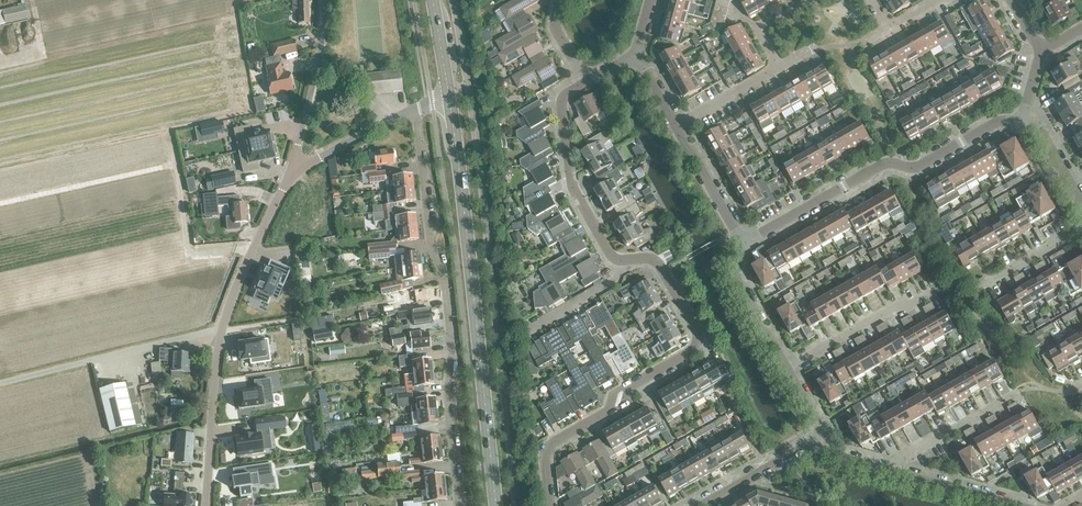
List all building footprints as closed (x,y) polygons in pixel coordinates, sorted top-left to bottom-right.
[(298,23),(309,23),(308,1),(311,1),(311,0),(292,0),(293,10),(298,9),(298,23)] [(511,17),(523,10),(541,0),(515,0),(500,8),(507,19),(511,17)] [(689,14),(692,3),(681,0),(672,0),(670,9),(689,14)] [(729,3),(726,0),(717,0),(715,5),(728,9),(729,3)] [(749,18),(760,11),(753,0),(739,0),(749,18)] [(760,11),(770,6),(767,0),(753,0),(760,11)] [(908,0),(893,0),(887,4),(893,14),(910,5),(908,0)] [(989,10),(983,0),(982,0),(964,10),(966,15),(966,18),(968,22),(989,10)] [(1072,18),(1079,14),(1075,7),(1069,11),(1063,0),(1061,0),(1044,10),(1053,26),(1071,16),(1072,18)] [(29,12),(28,5),(2,11),(5,24),(31,18),(41,16),(40,10),(29,12)] [(714,9),(714,11),(726,15),(728,9),(715,5),(714,9)] [(670,9),(666,21),(686,26),(689,14),(670,9)] [(502,52),(534,34),(538,32),(536,29),(538,28),(535,23),(533,24),(528,15),(527,16),(523,10),(511,17),(518,29),(496,41),(502,52)] [(975,31),(978,30),(995,20),(989,10),(968,22),(970,26),(973,27),(975,31)] [(725,21),(726,15),(714,11),(710,23),(725,21)] [(952,31),(957,28),(949,14),(945,17),(952,31)] [(661,31),(663,32),(661,40),(680,45),(686,26),(666,21),(664,20),(661,31)] [(984,40),(1001,31),(995,20),(978,30),(984,40)] [(712,25),(706,28),(709,33),(714,30),(716,33),(728,26),(725,21),(710,23),(712,25)] [(951,39),(941,22),(930,28),(940,45),(951,39)] [(730,44),(747,35),(741,24),(723,34),(730,44)] [(702,37),(709,33),(706,28),(700,32),(702,37)] [(920,34),(930,51),(940,45),(930,28),(920,34)] [(956,37),(961,34),(957,28),(952,31),(956,37)] [(487,30),(483,32),(480,34),(485,44),(493,39),(487,30)] [(1001,31),(984,40),(989,51),(1007,41),(1001,31)] [(526,53),(533,65),(546,58),(542,52),(544,51),(539,42),(540,41),(537,36),(536,37),(534,34),(502,52),(498,54),(504,66),(526,53)] [(910,40),(920,57),(930,51),(920,34),(910,40)] [(747,35),(730,44),(735,55),(753,45),(747,35)] [(695,45),(699,42),(696,36),(691,39),(695,45)] [(273,57),(296,51),(294,39),(270,45),(273,57)] [(920,57),(910,40),(900,46),(909,63),(920,57)] [(1006,55),(1013,51),(1015,50),(1011,44),(1009,45),(1007,41),(989,51),(995,61),(997,61),(998,62),(999,63),(1001,63),(1006,60),(1007,58),(1007,57),(1006,55)] [(708,51),(713,48),(710,42),(705,44),(708,51)] [(735,68),(741,65),(758,55),(753,45),(735,55),(738,60),(732,63),(735,68)] [(666,67),(684,57),(677,46),(660,56),(666,67)] [(909,63),(900,46),(889,52),(899,69),(909,63)] [(490,59),(498,54),(499,54),(496,49),(487,54),(490,59)] [(703,60),(708,57),(704,51),(700,54),(703,60)] [(899,69),(889,52),(879,58),(889,75),(899,69)] [(735,68),(734,69),(737,75),(744,70),(747,76),(765,66),(758,55),(741,65),(735,68)] [(951,64),(957,61),(954,56),(948,59),(951,64)] [(546,58),(533,65),(512,77),(519,88),(540,76),(543,82),(541,83),(545,90),(559,81),(555,75),(557,74),(552,65),(553,65),(550,59),(549,60),(547,57),(546,58)] [(672,77),(689,67),(684,57),(666,67),(672,77)] [(706,66),(711,63),(708,57),(703,60),(706,66)] [(717,65),(722,63),(718,57),(713,59),(717,65)] [(1062,85),(1065,90),(1081,81),(1078,76),(1072,65),(1077,62),(1073,57),(1062,63),(1064,66),(1052,73),(1059,86),(1062,85)] [(889,75),(879,58),(868,64),(878,81),(889,75)] [(945,68),(951,64),(948,59),(942,63),(945,68)] [(720,71),(725,69),(722,63),(717,65),(720,71)] [(269,77),(267,78),(270,94),(292,89),(288,73),(281,75),(280,72),(281,71),(280,64),(266,67),(269,77)] [(813,72),(822,89),(833,83),(823,66),(813,72)] [(998,66),(997,71),(999,75),(1007,78),(1009,69),(998,66)] [(678,87),(695,78),(689,67),(672,77),(678,87)] [(930,76),(936,72),(933,68),(927,71),(930,76)] [(943,79),(949,75),(946,70),(941,74),(943,79)] [(978,78),(972,82),(982,99),(992,93),(983,76),(980,70),(975,73),(978,78)] [(992,93),(1003,87),(993,70),(983,76),(992,93)] [(367,95),(402,91),(400,71),(365,75),(367,95)] [(924,79),(930,76),(927,71),(921,74),(924,79)] [(715,81),(720,78),(716,72),(711,74),(715,81)] [(813,72),(802,78),(812,95),(822,89),(813,72)] [(937,82),(943,79),(941,74),(934,77),(937,82)] [(729,86),(733,84),(730,77),(725,80),(729,86)] [(684,98),(701,88),(695,78),(678,87),(684,98)] [(802,78),(792,84),(802,101),(812,95),(802,78)] [(910,87),(915,84),(913,79),(907,83),(910,87)] [(1061,100),(1054,104),(1061,116),(1079,105),(1074,97),(1081,93),(1081,92),(1081,83),(1081,81),(1065,90),(1058,95),(1061,100)] [(923,90),(929,87),(926,82),(920,85),(923,90)] [(972,105),(962,87),(959,82),(949,88),(961,110),(972,105)] [(972,82),(962,87),(972,105),(982,99),(972,82)] [(903,91),(910,87),(907,83),(901,86),(903,91)] [(802,101),(792,84),(782,90),(791,107),(802,101)] [(917,94),(923,90),(920,85),(914,89),(917,94)] [(938,94),(941,99),(951,116),(961,110),(949,88),(938,94)] [(771,96),(781,113),(791,107),(782,90),(771,96)] [(902,102),(908,99),(912,96),(910,91),(899,97),(902,102)] [(583,136),(592,132),(586,121),(603,111),(593,94),(575,105),(582,116),(574,120),(583,136)] [(931,105),(941,122),(942,124),(943,123),(946,121),(946,120),(945,120),(951,116),(941,99),(938,94),(934,96),(928,100),(931,105)] [(831,100),(835,107),(844,102),(840,95),(831,100)] [(258,113),(266,111),(262,96),(254,98),(258,113)] [(761,102),(771,119),(781,113),(771,96),(761,102)] [(904,105),(902,102),(899,97),(893,101),(897,108),(904,105)] [(941,122),(931,105),(928,100),(918,106),(931,128),(941,122)] [(517,131),(517,138),(522,141),(543,129),(543,130),(550,125),(540,108),(542,107),(539,101),(518,112),(524,117),(529,125),(517,131)] [(771,119),(761,102),(757,104),(756,102),(749,106),(762,128),(765,129),(774,124),(771,119)] [(1079,105),(1061,116),(1067,127),(1075,123),(1078,129),(1081,126),(1081,110),(1079,105)] [(823,114),(829,111),(826,106),(820,109),(823,114)] [(841,114),(847,111),(844,106),(838,109),(841,114)] [(910,117),(920,134),(921,136),(925,133),(924,132),(931,128),(918,106),(907,112),(910,117)] [(817,118),(823,114),(820,109),(814,113),(817,118)] [(835,118),(841,114),(838,109),(832,113),(835,118)] [(745,121),(750,118),(747,112),(742,115),(745,121)] [(816,122),(819,127),(825,123),(826,125),(830,122),(827,116),(822,118),(816,122)] [(920,134),(910,117),(900,123),(909,140),(920,134)] [(802,126),(808,122),(805,118),(799,121),(802,126)] [(200,126),(200,127),(202,137),(217,134),(224,132),(222,121),(200,126)] [(796,129),(802,126),(799,121),(793,124),(796,129)] [(813,130),(819,127),(816,122),(810,125),(813,130)] [(849,129),(859,146),(870,140),(860,122),(849,129)] [(751,132),(756,129),(753,123),(748,126),(751,132)] [(234,129),(239,151),(271,143),(271,141),(274,140),(272,133),(269,134),(268,129),(250,134),(248,126),(234,129)] [(712,146),(729,136),(723,126),(706,135),(712,146)] [(1080,150),(1081,149),(1081,126),(1078,129),(1081,134),(1074,139),(1080,150)] [(546,135),(543,130),(543,129),(522,141),(528,145),(532,153),(520,160),(521,166),(525,169),(546,158),(554,154),(544,136),(546,135)] [(781,138),(788,134),(785,129),(779,133),(781,138)] [(849,129),(838,135),(848,152),(859,146),(849,129)] [(586,142),(589,147),(582,152),(588,163),(607,152),(603,146),(608,142),(610,140),(605,131),(586,142)] [(797,139),(803,136),(801,131),(795,134),(797,139)] [(718,156),(740,143),(738,139),(737,140),(734,134),(735,134),(735,133),(729,136),(712,146),(718,156)] [(776,141),(781,138),(779,133),(773,136),(776,141)] [(791,142),(797,139),(795,134),(789,138),(791,142)] [(838,135),(827,141),(837,158),(848,152),(838,135)] [(987,149),(1001,141),(999,137),(985,145),(987,149)] [(759,146),(764,143),(761,138),(756,140),(759,146)] [(780,149),(786,145),(784,140),(778,144),(780,149)] [(1016,140),(990,154),(990,155),(998,168),(997,168),(999,172),(1003,179),(1029,164),(1016,140)] [(827,141),(817,147),(826,165),(837,158),(827,141)] [(271,143),(239,151),(244,172),(258,169),(256,161),(274,157),(273,153),(277,152),(275,145),(272,146),(271,143)] [(740,143),(718,156),(723,167),(741,157),(746,154),(740,143)] [(763,152),(768,150),(764,143),(759,146),(763,152)] [(817,147),(806,154),(815,171),(826,165),(817,147)] [(588,163),(595,175),(598,173),(601,179),(618,169),(625,165),(615,148),(607,152),(588,163)] [(375,161),(360,163),(361,174),(368,173),(374,173),(373,166),(393,163),(393,159),(394,158),(393,152),(392,152),(392,150),(374,153),(375,161)] [(978,157),(987,174),(989,177),(991,177),(993,177),(997,174),(998,172),(999,172),(997,168),(998,168),(990,155),(990,154),(988,151),(978,157)] [(806,154),(795,160),(805,177),(815,171),(806,154)] [(729,177),(746,167),(741,157),(723,167),(729,177)] [(978,157),(967,163),(977,180),(987,174),(978,157)] [(529,198),(548,187),(557,182),(547,165),(549,164),(546,158),(525,169),(531,174),(536,181),(523,188),(524,194),(529,198)] [(771,167),(776,164),(773,158),(768,161),(771,167)] [(784,166),(782,167),(791,184),(793,183),(805,177),(795,160),(784,166)] [(967,163),(957,168),(967,186),(977,180),(967,163)] [(752,164),(746,167),(729,177),(735,187),(752,178),(749,172),(755,169),(752,164)] [(775,173),(779,170),(776,164),(771,167),(775,173)] [(957,168),(947,174),(956,191),(967,186),(957,168)] [(623,178),(618,169),(601,179),(599,180),(602,185),(594,190),(601,201),(620,190),(616,184),(621,179),(623,178)] [(368,173),(370,183),(385,181),(385,184),(386,191),(394,190),(413,188),(413,182),(411,180),(410,175),(385,178),(384,172),(374,173),(368,173)] [(936,180),(949,203),(960,197),(956,191),(947,174),(946,172),(939,176),(941,178),(936,180)] [(211,177),(214,189),(236,184),(233,173),(211,177)] [(1009,188),(1023,180),(1020,176),(1006,184),(1009,188)] [(195,177),(186,178),(189,193),(198,191),(195,177)] [(741,198),(758,188),(766,184),(763,179),(755,183),(752,178),(735,187),(741,198)] [(926,186),(939,209),(949,203),(936,180),(926,186)] [(1013,195),(1027,187),(1025,183),(1011,191),(1013,195)] [(766,184),(758,188),(741,198),(747,208),(764,199),(761,193),(769,189),(766,184)] [(1030,224),(1055,210),(1042,186),(1016,200),(1022,211),(1030,224)] [(552,193),(548,187),(529,198),(524,194),(525,207),(530,205),(534,213),(526,217),(528,229),(559,211),(549,194),(552,193)] [(394,211),(393,204),(413,201),(413,196),(414,195),(413,188),(394,190),(386,191),(387,203),(372,205),(373,212),(372,212),(372,213),(394,211)] [(615,208),(618,214),(637,203),(632,193),(630,195),(623,196),(620,190),(601,201),(607,212),(615,208)] [(892,218),(903,212),(891,190),(880,197),(889,214),(892,218)] [(218,215),(216,198),(216,194),(202,195),(203,197),(192,198),(193,218),(204,217),(218,215)] [(248,222),(246,203),(239,204),(239,196),(220,197),(221,206),(231,205),(233,224),(248,222)] [(869,203),(878,220),(889,214),(880,197),(869,203)] [(764,199),(753,205),(756,212),(768,205),(764,199)] [(620,235),(639,224),(635,218),(640,213),(642,212),(637,203),(618,214),(621,219),(614,224),(620,235)] [(869,203),(858,209),(867,226),(878,220),(869,203)] [(858,209),(847,215),(854,227),(853,227),(856,232),(867,226),(858,209)] [(854,227),(847,215),(844,210),(833,216),(843,233),(853,227),(854,227)] [(394,211),(372,213),(373,222),(387,221),(388,230),(396,230),(416,227),(416,226),(417,226),(417,220),(415,220),(415,215),(405,216),(395,217),(394,211)] [(556,242),(557,243),(559,242),(559,241),(574,233),(570,227),(568,228),(559,211),(528,229),(537,236),(541,233),(549,247),(556,242)] [(1012,217),(1022,234),(1032,228),(1030,224),(1022,211),(1012,217)] [(952,221),(958,217),(955,213),(943,220),(945,224),(951,220),(952,221)] [(206,231),(219,230),(218,215),(204,217),(206,231)] [(832,239),(843,233),(833,216),(822,222),(832,239)] [(1022,234),(1012,217),(1002,223),(1011,240),(1022,234)] [(945,225),(943,226),(941,234),(947,244),(953,240),(946,228),(951,225),(950,222),(952,221),(951,220),(945,224),(945,225)] [(832,239),(822,222),(811,229),(821,246),(832,239)] [(1011,240),(1002,223),(991,229),(1002,248),(1007,245),(1006,243),(1011,240)] [(637,248),(656,237),(651,227),(649,229),(642,230),(639,224),(620,235),(627,246),(634,242),(637,248)] [(1041,243),(1045,240),(1037,226),(1033,229),(1041,243)] [(418,235),(418,228),(416,228),(416,227),(396,230),(396,237),(394,237),(391,241),(391,243),(376,244),(377,251),(377,252),(396,250),(395,242),(417,240),(417,235),(418,235)] [(892,237),(900,232),(897,227),(889,232),(892,237)] [(821,246),(811,229),(800,235),(810,252),(821,246)] [(991,229),(981,234),(991,252),(997,248),(998,250),(1002,248),(991,229)] [(905,236),(908,242),(916,238),(912,231),(905,236)] [(565,256),(549,265),(554,274),(590,254),(580,236),(577,238),(574,233),(559,241),(559,242),(557,243),(565,256)] [(991,252),(981,234),(971,240),(981,257),(991,252)] [(790,241),(799,258),(810,252),(800,235),(790,241)] [(893,246),(899,243),(897,238),(891,241),(893,246)] [(870,249),(878,245),(875,240),(868,244),(870,249)] [(981,257),(971,240),(954,250),(961,263),(965,269),(971,265),(970,263),(981,257)] [(779,247),(788,264),(799,258),(790,241),(779,247)] [(887,250),(893,246),(891,241),(885,245),(887,250)] [(853,250),(859,247),(856,242),(850,246),(853,250)] [(759,254),(766,250),(763,246),(756,250),(759,254)] [(847,254),(853,250),(850,246),(844,249),(847,254)] [(779,247),(767,254),(770,257),(776,268),(778,270),(788,264),(779,247)] [(860,256),(866,253),(864,248),(858,252),(860,256)] [(397,255),(396,250),(377,252),(377,251),(369,252),(370,260),(391,258),(391,256),(394,256),(397,255)] [(1052,262),(1066,254),(1063,250),(1049,258),(1052,262)] [(419,258),(419,253),(397,255),(394,256),(395,269),(422,265),(421,257),(419,258)] [(590,254),(554,274),(549,265),(539,270),(546,283),(539,287),(540,289),(533,293),(535,309),(542,308),(548,305),(550,307),(567,297),(560,284),(579,272),(584,280),(581,281),(585,287),(600,279),(597,273),(600,271),(590,254)] [(911,277),(922,271),(912,254),(901,260),(911,277)] [(831,263),(837,259),(834,255),(828,258),(831,263)] [(846,265),(852,261),(849,256),(843,260),(846,265)] [(770,257),(753,267),(759,278),(776,268),(770,257)] [(825,266),(831,263),(828,258),(822,261),(825,266)] [(1058,272),(1057,273),(1065,286),(1064,286),(1071,297),(1081,290),(1081,258),(1058,272)] [(840,268),(846,265),(843,260),(837,263),(840,268)] [(901,260),(890,266),(900,283),(911,277),(901,260)] [(257,291),(254,298),(266,303),(269,297),(271,298),(276,284),(283,287),(290,270),(270,261),(267,269),(264,268),(261,275),(260,275),(257,282),(258,283),(255,291),(257,291)] [(1042,270),(1047,267),(1043,261),(1039,264),(1042,270)] [(1037,273),(1042,270),(1039,264),(1034,266),(1037,273)] [(411,280),(422,279),(421,274),(422,274),(423,274),(422,265),(395,269),(396,277),(397,281),(380,285),(381,295),(399,291),(402,290),(412,288),(411,280)] [(890,266),(880,272),(886,284),(886,285),(889,290),(900,283),(890,266)] [(809,275),(815,272),(812,267),(806,270),(809,275)] [(886,284),(880,272),(877,267),(866,273),(875,291),(886,285),(886,284)] [(775,283),(781,292),(788,288),(785,283),(778,270),(776,268),(759,278),(765,289),(775,283)] [(824,277),(831,274),(828,269),(822,272),(824,277)] [(1058,272),(1055,269),(1045,275),(1054,292),(1064,286),(1065,286),(1057,273),(1058,272)] [(803,279),(809,275),(806,270),(800,274),(803,279)] [(818,280),(824,277),(822,272),(816,276),(818,280)] [(875,291),(866,273),(855,280),(865,297),(875,291)] [(1021,282),(1026,279),(1023,273),(1018,275),(1021,282)] [(1017,284),(1021,282),(1018,275),(1013,278),(1017,284)] [(1045,275),(1034,280),(1044,298),(1054,292),(1045,275)] [(649,280),(641,285),(638,279),(619,290),(624,299),(627,298),(633,296),(636,302),(655,292),(649,280)] [(788,288),(795,284),(792,279),(785,283),(788,288)] [(855,280),(844,286),(854,303),(865,297),(855,280)] [(1024,286),(1034,303),(1044,298),(1034,280),(1024,286)] [(803,289),(809,286),(806,281),(800,285),(803,289)] [(797,293),(803,289),(800,285),(794,288),(797,293)] [(854,303),(844,286),(833,292),(843,309),(854,303)] [(1024,286),(1014,292),(1024,309),(1027,315),(1027,314),(1028,313),(1030,313),(1034,311),(1034,309),(1036,309),(1037,310),(1037,309),(1034,303),(1024,286)] [(412,288),(402,290),(399,291),(401,300),(405,300),(405,301),(409,300),(410,303),(412,303),(412,304),(429,301),(428,299),(429,297),(429,295),(427,293),(427,289),(413,291),(412,288)] [(638,324),(657,313),(654,307),(662,303),(655,292),(636,302),(640,309),(635,313),(633,314),(638,324)] [(833,292),(822,298),(832,315),(843,309),(833,292)] [(997,302),(999,306),(1007,319),(1010,325),(1015,322),(1016,319),(1013,315),(1024,309),(1014,292),(997,302)] [(778,312),(784,323),(802,313),(800,310),(801,310),(796,302),(791,293),(784,297),(789,306),(778,312)] [(1081,303),(1081,297),(1074,302),(1076,306),(1081,303)] [(821,322),(832,315),(822,298),(811,304),(821,322)] [(592,337),(593,337),(599,334),(597,331),(605,327),(612,339),(621,334),(603,302),(600,304),(599,304),(597,305),(598,306),(586,312),(588,316),(583,319),(582,319),(592,337)] [(930,311),(935,309),(932,302),(927,305),(930,311)] [(386,317),(398,315),(397,313),(405,312),(403,304),(401,305),(396,306),(385,308),(386,317)] [(808,324),(810,328),(821,322),(811,304),(801,310),(800,310),(802,313),(808,324)] [(926,314),(930,311),(927,305),(922,308),(926,314)] [(419,310),(405,312),(406,320),(412,319),(413,326),(431,323),(431,321),(432,319),(431,316),(430,315),(429,309),(419,310)] [(1070,320),(1076,316),(1074,311),(1068,315),(1070,320)] [(910,315),(908,312),(904,315),(909,324),(913,321),(910,315)] [(946,312),(934,318),(944,335),(955,329),(946,312)] [(668,314),(661,319),(657,313),(638,324),(644,333),(646,332),(652,330),(656,336),(675,326),(668,314)] [(812,332),(810,328),(808,324),(802,313),(784,323),(791,334),(801,328),(808,340),(815,336),(813,332),(812,332)] [(565,329),(560,332),(569,350),(570,350),(576,347),(574,344),(582,340),(589,352),(598,347),(593,337),(592,337),(582,319),(583,319),(580,315),(577,317),(576,317),(574,318),(575,319),(563,325),(565,329)] [(904,326),(909,324),(904,315),(905,317),(900,320),(904,326)] [(1064,323),(1070,320),(1068,315),(1062,318),(1064,323)] [(923,324),(933,341),(944,335),(934,318),(923,324)] [(884,331),(889,328),(885,322),(880,325),(884,331)] [(1050,331),(1056,328),(1053,323),(1047,326),(1050,331)] [(923,324),(913,330),(922,347),(933,341),(923,324)] [(1029,333),(1035,329),(1032,324),(1026,328),(1029,333)] [(879,333),(884,331),(880,325),(876,327),(879,333)] [(389,330),(390,338),(410,334),(409,326),(407,326),(406,326),(389,330)] [(652,348),(654,352),(658,358),(679,346),(675,340),(681,337),(675,326),(656,336),(659,343),(655,347),(652,348)] [(1044,335),(1050,331),(1047,326),(1041,330),(1044,335)] [(331,327),(313,331),(315,341),(334,337),(331,327)] [(353,329),(352,328),(350,328),(345,330),(340,337),(342,341),(343,343),(351,342),(353,340),(355,337),(355,335),(358,334),(358,331),(356,329),(353,329)] [(536,346),(543,357),(536,361),(539,368),(553,360),(552,357),(559,353),(568,369),(578,364),(570,350),(569,350),(560,332),(558,328),(554,330),(551,331),(552,332),(540,338),(542,342),(536,346)] [(634,332),(631,328),(622,334),(626,341),(629,339),(628,338),(631,333),(634,332)] [(913,330),(902,336),(902,337),(908,348),(908,349),(911,354),(922,347),(913,330)] [(908,348),(902,337),(902,336),(899,331),(888,338),(898,355),(908,349),(908,348)] [(419,333),(410,334),(390,338),(391,338),(392,347),(405,344),(404,342),(411,341),(412,350),(429,347),(429,346),(430,344),(429,340),(428,339),(427,333),(419,334),(419,333)] [(621,334),(612,339),(619,351),(611,355),(610,353),(604,356),(603,356),(614,374),(619,371),(622,375),(633,368),(634,369),(636,368),(636,367),(639,365),(621,334)] [(862,343),(867,340),(864,334),(859,337),(862,343)] [(1035,335),(1029,338),(1034,348),(1040,344),(1035,335)] [(1057,343),(1058,346),(1068,364),(1072,361),(1073,363),(1080,360),(1079,358),(1069,341),(1065,335),(1062,337),(1061,340),(1062,341),(1057,344),(1057,343)] [(1079,335),(1069,341),(1079,358),(1081,356),(1081,340),(1079,335)] [(857,346),(862,343),(859,337),(854,340),(857,346)] [(888,338),(877,344),(887,361),(898,355),(888,338)] [(239,359),(240,359),(241,361),(249,360),(250,365),(271,362),(267,339),(254,341),(254,340),(253,340),(253,341),(249,342),(249,341),(248,341),(248,342),(238,343),(239,350),(238,351),(239,359)] [(876,367),(887,361),(877,344),(866,350),(876,367)] [(975,352),(981,349),(978,344),(972,347),(975,352)] [(343,354),(342,346),(329,348),(330,356),(343,354)] [(1057,370),(1059,372),(1065,368),(1064,366),(1068,364),(1058,346),(1041,356),(1049,369),(1055,366),(1057,370)] [(588,368),(587,366),(581,369),(580,369),(591,387),(596,384),(599,388),(610,381),(611,382),(613,381),(613,380),(616,378),(614,374),(603,356),(604,356),(598,347),(589,352),(596,364),(588,368)] [(840,356),(845,353),(842,347),(837,350),(840,356)] [(969,356),(975,352),(972,347),(966,351),(969,356)] [(171,371),(189,372),(190,354),(176,353),(176,350),(160,349),(159,360),(171,361),(171,371)] [(836,358),(840,356),(837,350),(832,352),(836,358)] [(866,350),(855,356),(865,373),(876,367),(866,350)] [(412,366),(413,374),(433,372),(432,364),(431,364),(430,360),(412,361),(411,355),(398,357),(399,368),(412,366)] [(854,379),(865,373),(855,356),(844,362),(854,379)] [(953,365),(959,361),(956,356),(950,360),(953,365)] [(824,368),(831,364),(829,360),(821,364),(824,368)] [(947,368),(953,365),(950,360),(944,363),(947,368)] [(1004,377),(994,360),(983,366),(992,383),(1004,377)] [(153,379),(162,378),(159,362),(150,364),(153,379)] [(727,385),(726,384),(732,381),(724,368),(719,371),(714,362),(703,369),(716,392),(727,385)] [(833,369),(835,372),(842,383),(843,386),(843,385),(854,379),(844,362),(833,369)] [(571,391),(569,388),(563,392),(573,410),(573,409),(579,406),(581,410),(593,404),(593,405),(595,403),(595,402),(599,400),(591,387),(580,369),(581,369),(578,364),(568,369),(578,387),(571,391)] [(983,366),(972,372),(981,390),(992,383),(983,366)] [(705,398),(716,392),(703,369),(692,375),(705,398)] [(931,377),(937,374),(934,369),(928,372),(931,377)] [(432,381),(434,380),(433,372),(413,374),(407,375),(409,386),(391,388),(392,396),(399,395),(410,394),(409,388),(433,385),(432,381)] [(818,382),(824,393),(842,383),(835,372),(818,382)] [(911,381),(917,377),(914,372),(908,376),(911,381)] [(925,380),(931,377),(928,372),(922,376),(925,380)] [(981,390),(972,372),(961,379),(971,396),(981,390)] [(681,381),(691,398),(694,404),(705,398),(692,375),(681,381)] [(576,413),(573,409),(573,410),(563,392),(555,377),(546,383),(556,400),(548,404),(546,401),(540,405),(550,423),(556,419),(558,423),(570,417),(570,418),(573,416),(572,415),(576,413)] [(961,379),(950,385),(960,402),(971,396),(961,379)] [(238,399),(235,399),(237,408),(239,407),(239,409),(264,406),(263,405),(273,403),(270,380),(255,382),(256,389),(237,392),(238,399)] [(683,410),(694,404),(691,398),(681,381),(670,387),(683,410)] [(895,389),(901,386),(898,381),(892,385),(895,389)] [(99,389),(109,432),(135,426),(125,383),(99,389)] [(843,385),(843,386),(842,383),(824,393),(831,404),(848,394),(843,385)] [(889,393),(895,389),(892,385),(886,388),(889,393)] [(950,385),(939,391),(949,408),(960,402),(950,385)] [(928,397),(935,409),(938,415),(949,408),(939,391),(936,386),(926,392),(929,397),(928,397)] [(658,405),(666,418),(668,422),(673,419),(672,416),(672,415),(678,412),(679,412),(683,410),(670,387),(659,394),(664,402),(658,405)] [(935,409),(928,397),(929,397),(926,392),(914,398),(924,415),(935,409)] [(410,394),(399,395),(400,406),(411,405),(412,413),(437,410),(436,402),(435,402),(434,398),(421,399),(421,393),(410,394)] [(873,402),(879,398),(876,394),(870,397),(873,402)] [(867,405),(873,402),(870,397),(864,400),(867,405)] [(903,404),(913,422),(924,415),(914,398),(903,404)] [(846,407),(853,403),(851,399),(844,403),(846,407)] [(182,418),(183,401),(171,400),(170,417),(182,418)] [(1015,411),(1020,408),(1016,402),(1011,405),(1015,411)] [(860,403),(852,407),(859,419),(849,424),(855,435),(872,425),(871,423),(862,407),(860,403)] [(903,404),(893,411),(902,428),(913,422),(903,404)] [(1010,413),(1015,411),(1011,405),(1007,407),(1010,413)] [(720,415),(727,411),(724,406),(718,410),(720,415)] [(652,416),(647,408),(636,414),(646,431),(648,435),(649,437),(660,430),(662,433),(667,430),(658,413),(652,416)] [(744,423),(735,409),(728,413),(730,417),(734,415),(740,426),(744,423)] [(437,423),(437,419),(438,419),(437,410),(412,413),(413,426),(418,425),(437,423)] [(1018,416),(1028,434),(1039,427),(1029,410),(1018,416)] [(902,428),(893,411),(882,417),(891,434),(902,428)] [(646,431),(636,414),(625,420),(635,437),(637,441),(648,435),(646,431)] [(878,437),(880,440),(881,440),(891,434),(882,417),(880,417),(878,414),(870,418),(872,422),(871,423),(872,425),(878,436),(878,437)] [(993,423),(998,420),(994,414),(990,417),(993,423)] [(705,423),(711,420),(708,415),(702,419),(705,423)] [(723,424),(729,420),(726,415),(720,419),(723,424)] [(1007,423),(1017,440),(1028,434),(1018,416),(1007,423)] [(257,432),(258,431),(258,435),(252,436),(252,434),(242,436),(242,437),(235,438),(238,455),(262,452),(262,451),(266,450),(264,436),(270,435),(269,430),(285,428),(284,417),(255,421),(257,432)] [(988,426),(993,423),(990,417),(985,420),(988,426)] [(699,427),(705,423),(702,419),(696,422),(699,427)] [(717,427),(723,424),(720,419),(714,422),(717,427)] [(625,420),(614,426),(624,444),(627,448),(638,442),(637,441),(635,437),(625,420)] [(307,423),(299,423),(300,448),(308,448),(307,423)] [(1017,440),(1007,423),(996,429),(1006,446),(1017,440)] [(419,432),(418,425),(413,426),(395,428),(395,434),(402,434),(419,432)] [(702,435),(713,430),(710,425),(700,431),(702,435)] [(883,445),(881,440),(880,440),(878,437),(878,436),(872,425),(855,435),(861,446),(871,441),(873,444),(876,443),(882,453),(886,451),(883,445)] [(627,448),(624,444),(614,426),(603,433),(608,441),(603,444),(602,445),(610,458),(610,457),(627,448)] [(971,435),(976,433),(973,427),(968,429),(971,435)] [(967,438),(971,435),(968,429),(963,432),(967,438)] [(986,435),(995,452),(1006,446),(996,429),(986,435)] [(696,439),(702,435),(700,431),(694,434),(696,439)] [(414,444),(420,443),(421,451),(441,449),(440,440),(439,441),(438,436),(420,438),(419,432),(402,434),(403,440),(414,439),(414,444)] [(742,432),(731,438),(741,455),(752,449),(742,432)] [(191,463),(193,434),(178,433),(176,462),(182,462),(182,463),(184,463),(184,462),(191,463)] [(977,445),(983,456),(984,458),(985,458),(995,452),(986,435),(974,441),(976,445),(977,445)] [(1072,445),(1078,441),(1075,435),(1069,438),(1072,445)] [(721,444),(731,461),(741,455),(731,438),(726,442),(722,436),(718,438),(721,444)] [(1034,444),(1038,451),(1053,444),(1050,437),(1034,444)] [(1066,448),(1072,445),(1069,438),(1063,442),(1066,448)] [(682,447),(688,444),(685,439),(679,442),(682,447)] [(584,451),(579,454),(578,454),(585,466),(597,460),(608,479),(619,473),(610,457),(610,458),(602,445),(603,444),(600,440),(597,441),(596,440),(591,443),(592,444),(583,449),(584,451)] [(676,451),(682,447),(679,442),(673,446),(676,451)] [(732,463),(731,461),(721,444),(711,450),(720,467),(725,465),(726,467),(732,463)] [(959,455),(966,466),(983,456),(977,445),(976,445),(959,455)] [(1051,457),(1057,454),(1053,447),(1047,451),(1051,457)] [(441,449),(421,451),(422,459),(409,460),(409,465),(441,462),(441,457),(442,457),(441,449)] [(646,457),(652,454),(649,449),(643,452),(646,457)] [(711,450),(700,456),(710,473),(720,467),(711,450)] [(661,459),(667,455),(664,451),(658,454),(661,459)] [(1045,461),(1051,457),(1047,451),(1041,454),(1045,461)] [(571,500),(581,494),(585,491),(585,492),(596,485),(585,466),(578,454),(579,454),(578,452),(575,454),(574,453),(568,456),(569,457),(560,462),(561,463),(557,465),(560,471),(564,469),(568,476),(575,472),(582,486),(578,489),(577,488),(567,493),(571,500)] [(640,460),(646,457),(643,452),(637,455),(640,460)] [(168,463),(169,455),(157,454),(156,462),(168,463)] [(655,462),(661,459),(658,454),(652,457),(655,462)] [(690,462),(700,479),(710,473),(700,456),(690,462)] [(983,456),(966,466),(972,477),(990,467),(985,458),(984,458),(983,456)] [(1033,465),(1039,462),(1036,457),(1030,460),(1033,465)] [(1069,464),(1079,481),(1081,479),(1081,462),(1080,457),(1069,464)] [(700,479),(690,462),(684,465),(681,459),(676,462),(680,468),(689,485),(700,479)] [(425,490),(446,487),(445,479),(443,479),(443,475),(425,476),(419,477),(418,471),(399,473),(399,463),(377,465),(377,473),(378,478),(400,476),(400,480),(411,479),(411,483),(424,481),(425,490)] [(633,475),(645,468),(646,468),(643,463),(630,470),(633,475)] [(234,476),(231,477),(233,489),(239,489),(240,498),(252,496),(251,487),(259,486),(258,479),(273,477),(271,464),(233,469),(234,476)] [(1069,464),(1058,470),(1068,487),(1079,481),(1069,464)] [(1048,478),(1047,476),(1043,467),(1025,477),(1031,488),(1048,478)] [(680,468),(669,473),(679,491),(689,485),(680,468)] [(627,478),(633,475),(630,470),(624,473),(627,478)] [(1058,470),(1047,476),(1048,478),(1055,489),(1054,489),(1056,493),(1057,493),(1068,487),(1058,470)] [(659,480),(668,497),(679,491),(669,473),(659,480)] [(989,482),(996,478),(994,474),(987,478),(989,482)] [(613,487),(618,483),(616,478),(610,482),(613,487)] [(1057,493),(1056,493),(1054,489),(1055,489),(1048,478),(1031,488),(1037,499),(1048,493),(1054,503),(1061,500),(1057,493)] [(606,490),(613,487),(610,482),(604,485),(606,490)] [(175,505),(195,505),(195,497),(164,495),(165,486),(151,485),(151,494),(164,495),(164,501),(175,502),(175,505)] [(603,496),(596,485),(585,492),(585,491),(581,494),(571,500),(563,504),(565,505),(585,505),(603,496)] [(643,492),(651,505),(659,505),(663,503),(657,492),(659,491),(656,486),(654,487),(654,486),(643,492)] [(347,496),(361,494),(360,487),(346,488),(347,496)] [(446,496),(446,487),(425,490),(426,498),(413,499),(413,501),(402,503),(403,505),(421,505),(421,503),(427,502),(445,500),(445,496),(446,496)] [(633,498),(637,505),(651,505),(643,492),(637,495),(634,490),(629,492),(633,498)] [(752,505),(769,505),(771,496),(758,493),(747,499),(752,505)] [(783,500),(771,496),(769,505),(781,505),(783,500)]
